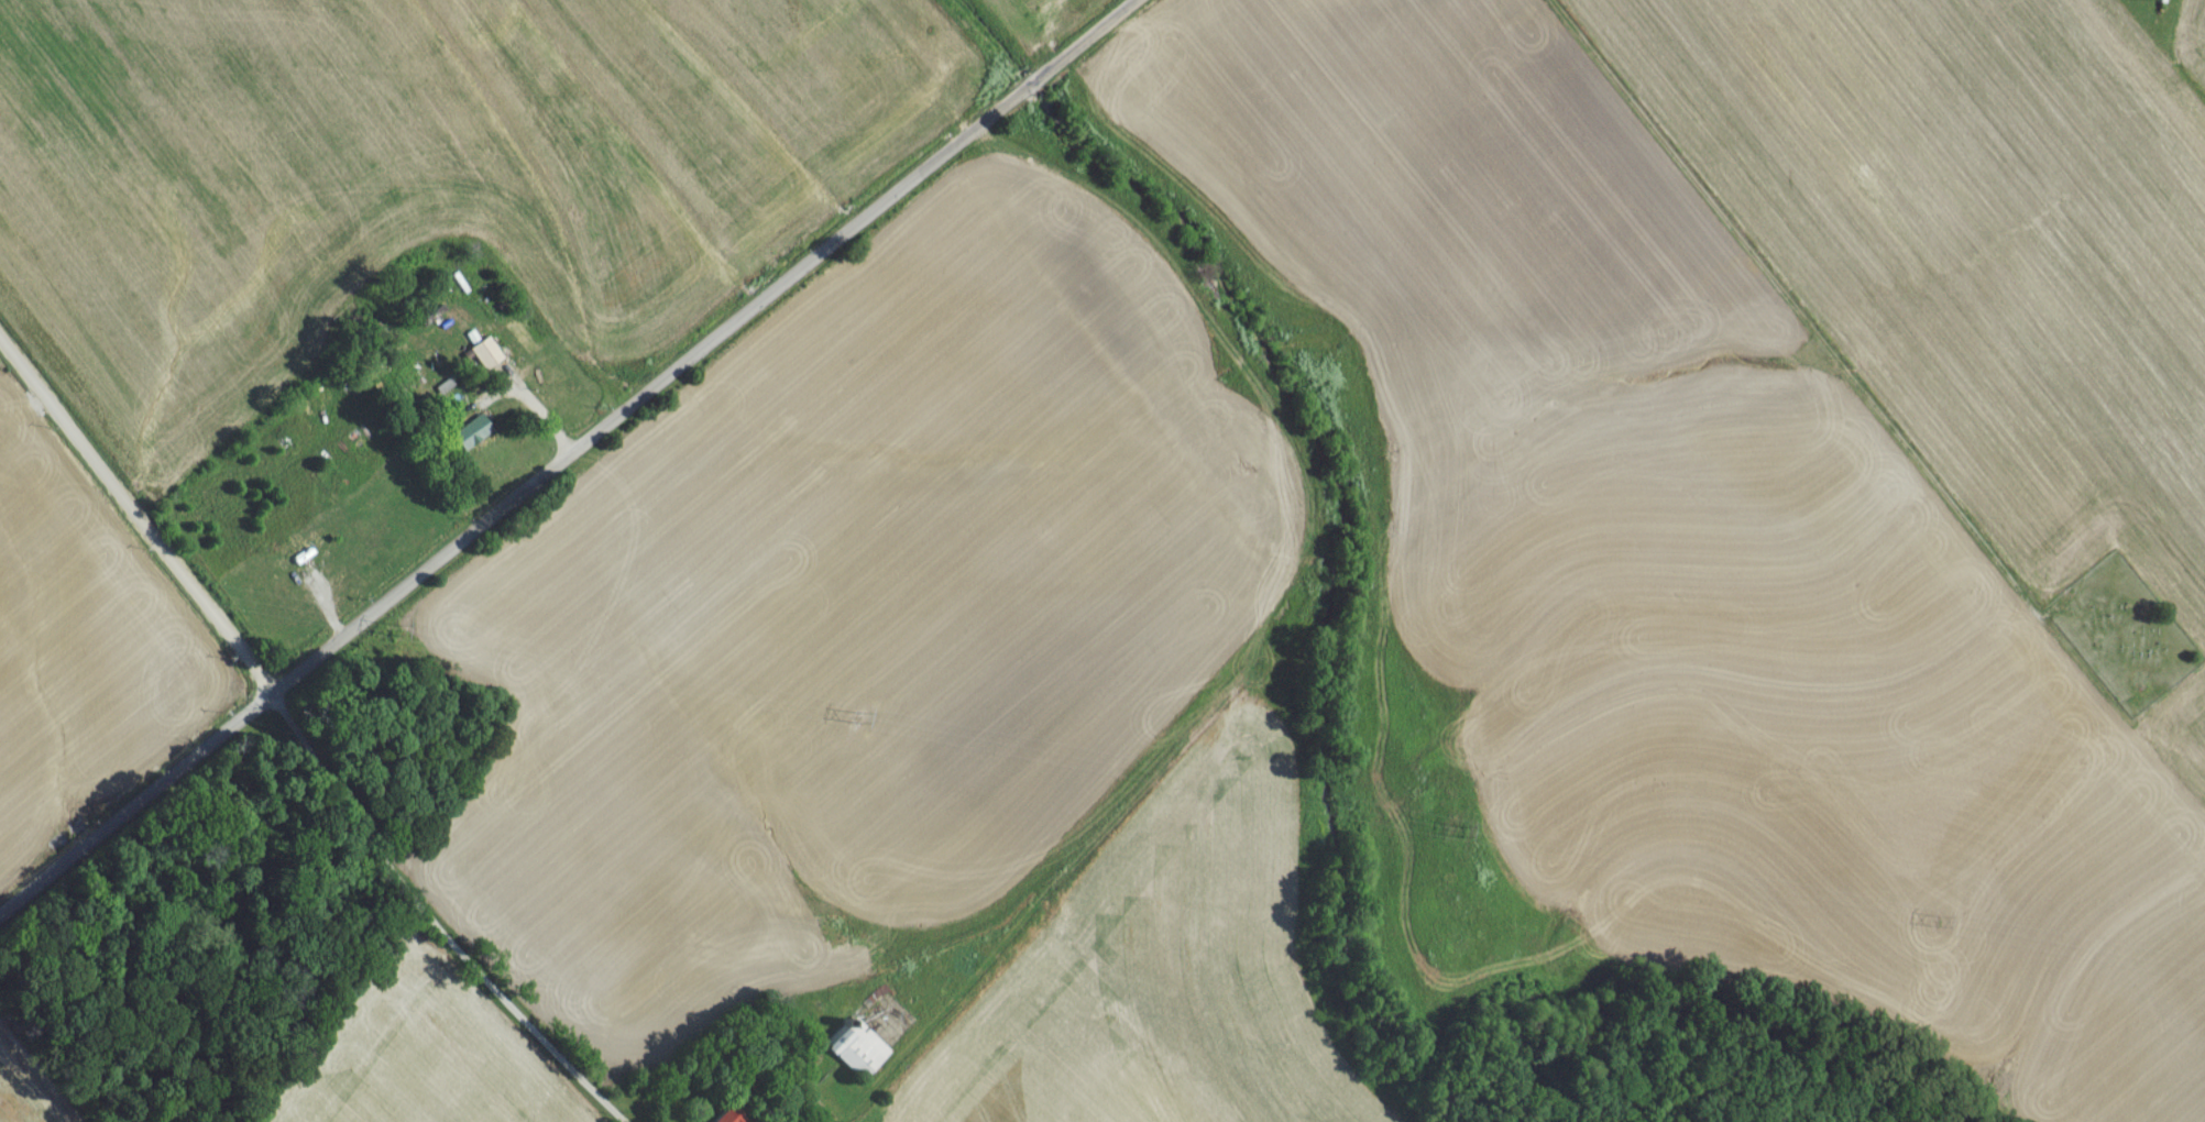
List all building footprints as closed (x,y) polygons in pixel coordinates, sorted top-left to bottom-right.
[(459,440),(476,464),(497,449),(480,425),(459,440)] [(849,1021),(820,1051),(857,1088),(887,1058),(849,1021)] [(715,1121),(742,1121),(729,1109),(715,1121)]
